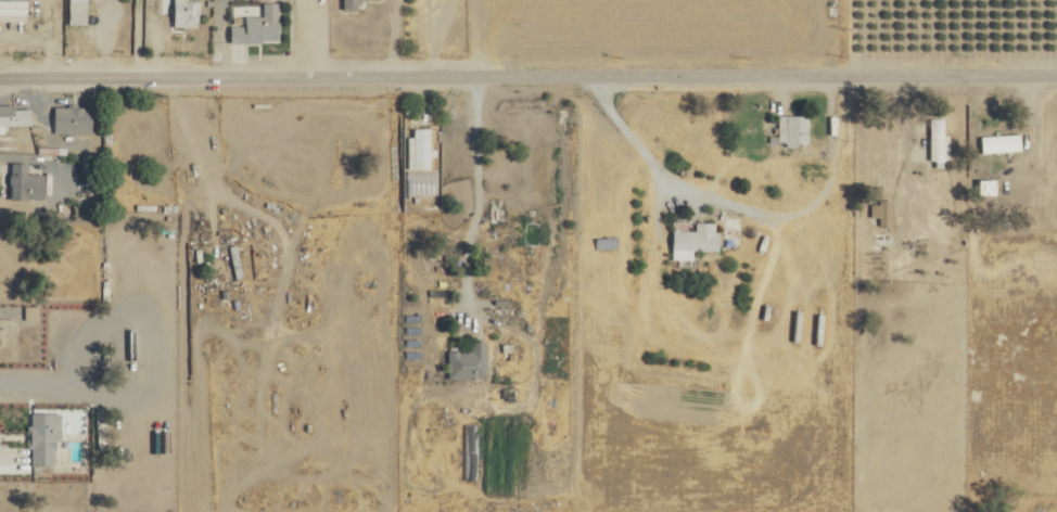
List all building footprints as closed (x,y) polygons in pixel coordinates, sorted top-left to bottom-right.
[(27,20),(28,0),(0,0),(0,20),(27,20)] [(69,23),(88,23),(88,0),(70,0),(69,23)] [(360,8),(359,0),(344,0),(344,9),(360,8)] [(279,2),(264,1),(264,15),(249,15),(249,37),(279,37),(279,2)] [(33,124),(33,105),(0,106),(0,132),(5,132),(5,125),(33,124)] [(55,132),(93,132),(93,106),(56,105),(55,132)] [(810,115),(779,114),(778,143),(809,144),(810,115)] [(1022,133),(980,135),(981,151),(1022,150),(1022,133)] [(46,173),(12,173),(12,198),(46,199),(46,173)] [(998,179),(977,179),(977,193),(998,193),(998,179)] [(879,223),(892,224),(893,201),(870,201),(870,215),(879,215),(879,223)] [(719,222),(695,221),(695,230),(673,230),(673,258),(694,259),(694,250),(718,251),(719,222)] [(253,284),(252,254),(238,254),(238,245),(231,245),(232,277),(245,277),(245,284),(253,284)] [(449,378),(488,377),(487,340),(470,341),(471,349),(448,350),(449,378)] [(61,440),(62,412),(33,411),(31,463),(55,464),(56,439),(61,440)]
